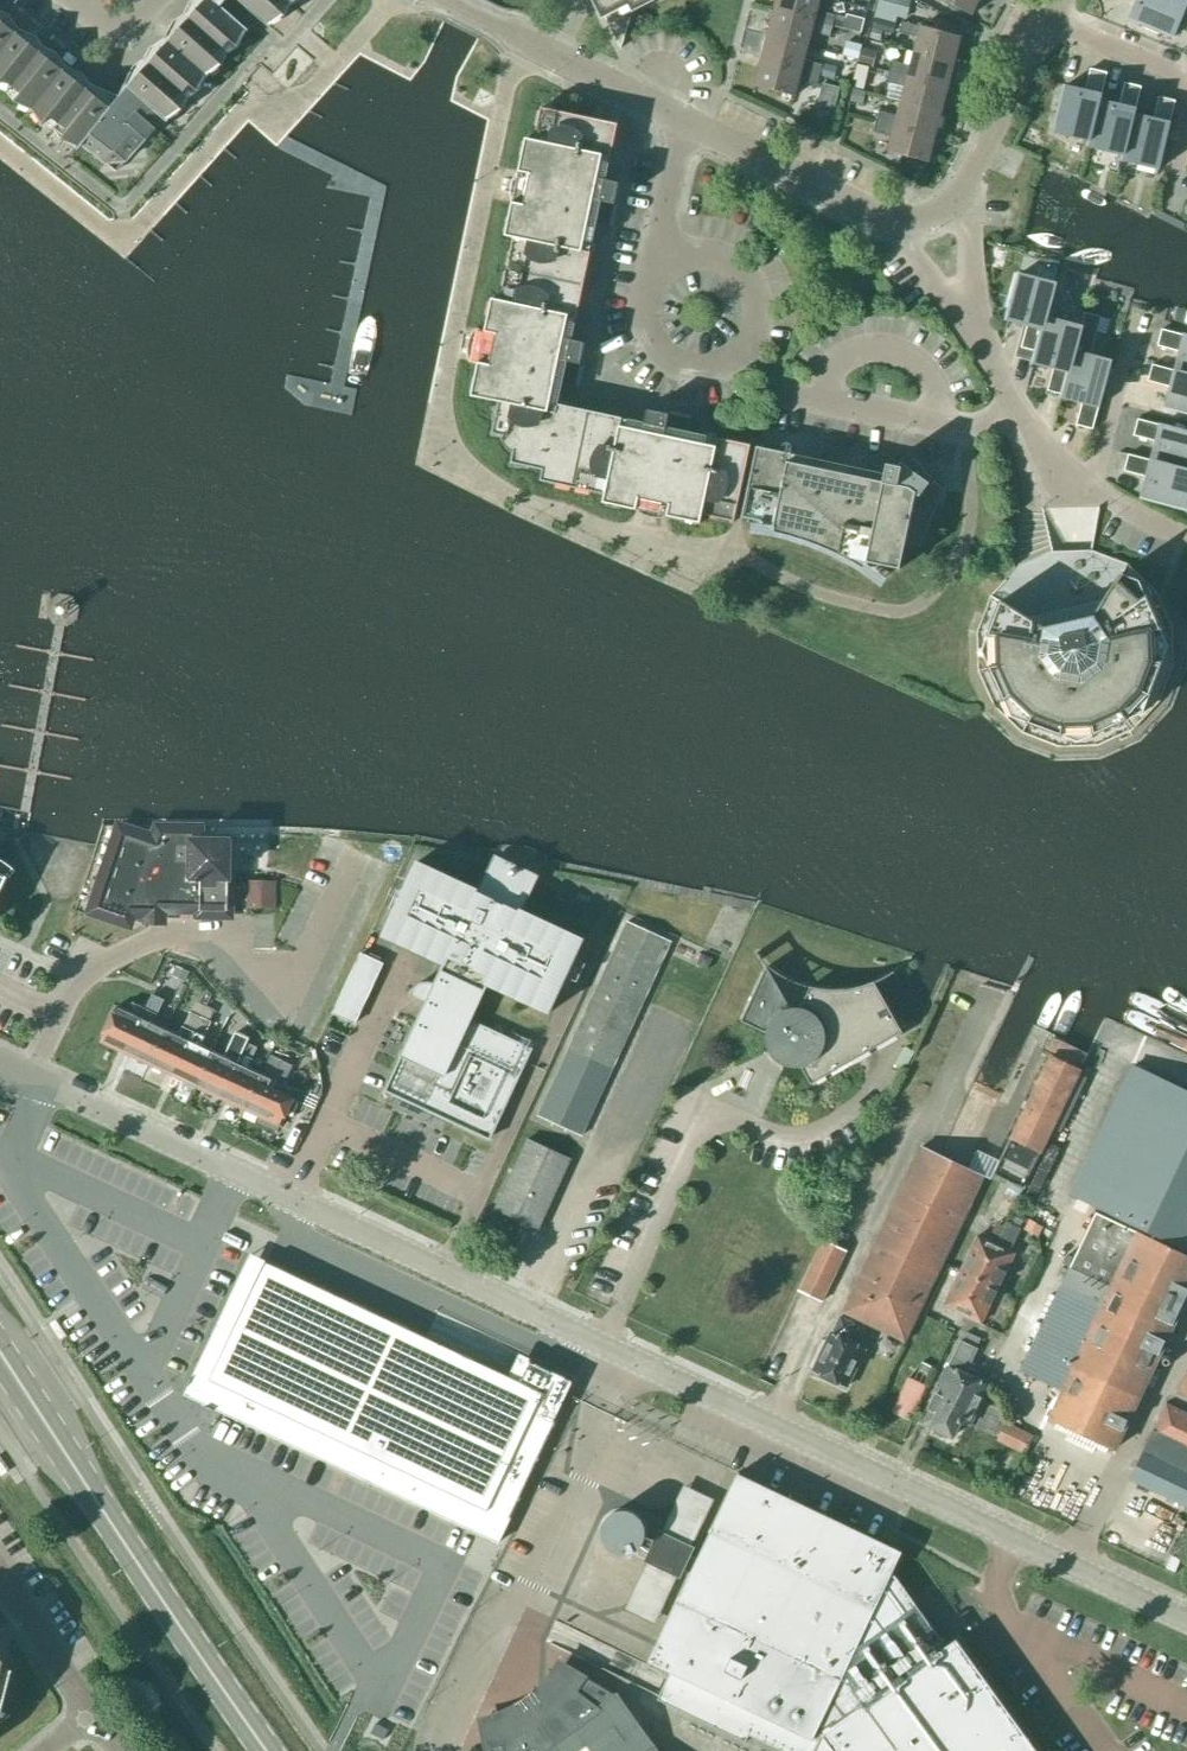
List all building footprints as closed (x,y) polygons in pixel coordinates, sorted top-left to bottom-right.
[(3,80),(22,95),(16,102),(15,103),(31,111),(32,112),(43,126),(44,125),(44,124),(50,117),(69,132),(63,140),(62,139),(62,141),(78,148),(80,149),(84,144),(107,162),(124,160),(144,138),(147,141),(157,130),(154,127),(162,118),(167,122),(168,120),(183,111),(183,109),(182,110),(175,103),(191,85),(198,92),(199,93),(207,77),(208,76),(223,66),(222,65),(221,65),(214,59),(230,40),(238,47),(237,48),(239,48),(247,32),(248,30),(214,0),(195,0),(189,4),(190,5),(196,1),(202,6),(176,35),(182,40),(176,47),(167,38),(174,23),(173,22),(165,38),(164,39),(150,49),(151,50),(157,46),(162,51),(137,79),(132,74),(135,68),(134,67),(126,83),(124,84),(135,94),(115,117),(109,112),(115,105),(114,103),(107,94),(106,95),(106,96),(102,101),(72,78),(77,72),(84,75),(84,74),(68,67),(67,66),(56,52),(55,53),(60,59),(55,64),(25,41),(20,47),(13,41),(21,31),(37,38),(37,37),(21,30),(20,29),(10,15),(9,16),(13,21),(8,27),(0,20),(0,84),(3,80)] [(270,28),(271,27),(286,17),(285,16),(278,10),(286,0),(238,0),(270,28)] [(634,9),(652,0),(595,0),(621,49),(634,9)] [(820,0),(777,0),(774,11),(833,26),(835,16),(817,11),(820,0)] [(911,0),(878,0),(874,18),(895,24),(896,17),(906,19),(911,0)] [(980,0),(941,0),(972,16),(980,0)] [(1137,0),(1129,20),(1145,26),(1144,28),(1159,34),(1160,32),(1174,38),(1186,6),(1186,3),(1180,0),(1137,0)] [(830,37),(833,26),(774,11),(768,36),(808,46),(812,32),(830,37)] [(864,19),(847,15),(843,29),(861,33),(864,19)] [(914,52),(954,62),(961,37),(920,27),(902,22),(899,33),(918,38),(914,52)] [(804,61),(808,46),(768,36),(761,61),(820,76),(823,65),(804,61)] [(858,59),(862,44),(846,41),(842,55),(858,59)] [(948,87),(954,62),(914,52),(910,66),(892,62),(889,72),(948,87)] [(817,87),(820,76),(761,61),(755,86),(795,97),(799,82),(817,87)] [(1100,101),(1107,73),(1090,69),(1085,91),(1065,87),(1061,103),(1058,102),(1055,118),(1057,118),(1053,133),(1089,141),(1089,142),(1090,142),(1100,101)] [(941,112),(948,87),(889,72),(886,83),(905,88),(901,102),(941,112)] [(862,104),(868,81),(855,78),(850,101),(862,104)] [(1134,115),(1141,87),(1125,83),(1119,105),(1100,101),(1090,142),(1089,142),(1088,147),(1123,155),(1122,161),(1134,115)] [(1134,115),(1122,161),(1159,170),(1161,162),(1163,163),(1166,151),(1163,151),(1175,101),(1159,97),(1153,120),(1134,115)] [(935,137),(941,112),(901,102),(897,116),(879,111),(876,122),(935,137)] [(606,181),(618,125),(541,109),(534,141),(526,139),(519,172),(516,176),(514,178),(513,181),(512,184),(511,187),(510,189),(510,192),(510,195),(511,198),(511,200),(512,204),(505,237),(514,238),(500,301),(492,299),(485,331),(476,329),(473,332),(471,336),(469,340),(468,344),(468,346),(467,349),(467,353),(467,355),(468,359),(469,363),(478,364),(471,397),(499,403),(492,434),(503,437),(503,440),(504,441),(504,444),(505,446),(506,448),(507,449),(509,450),(511,451),(513,452),(511,463),(543,470),(541,481),(605,495),(603,503),(636,510),(638,512),(643,515),(647,517),(650,518),(653,519),(655,519),(657,519),(661,519),(665,518),(668,517),(700,524),(702,516),(734,522),(751,446),(688,433),(691,420),(648,411),(645,423),(559,405),(563,384),(575,387),(585,344),(572,341),(597,225),(609,227),(619,184),(606,181)] [(928,163),(935,137),(876,122),(873,132),(892,137),(888,152),(928,163)] [(1047,318),(1052,297),(1056,284),(1019,274),(1015,289),(1013,288),(1009,303),(1011,304),(1007,320),(1027,326),(1021,348),(1036,352),(1037,352),(1046,318),(1047,318)] [(1075,352),(1076,352),(1082,327),(1086,313),(1060,300),(1052,297),(1047,318),(1046,318),(1037,352),(1036,352),(1033,364),(1053,369),(1047,391),(1063,395),(1075,352)] [(1186,375),(1186,336),(1162,330),(1157,346),(1179,352),(1174,371),(1174,372),(1186,375)] [(1111,362),(1076,352),(1075,352),(1063,395),(1062,398),(1082,403),(1076,425),(1093,430),(1106,380),(1108,380),(1111,370),(1109,370),(1111,362)] [(1174,371),(1152,365),(1148,382),(1170,387),(1165,408),(1186,414),(1186,375),(1174,372),(1174,371)] [(1186,471),(1186,433),(1138,419),(1133,436),(1156,442),(1151,461),(1186,471)] [(885,475),(791,455),(791,454),(757,447),(742,518),(758,522),(756,530),(772,533),(789,537),(805,542),(820,548),(835,554),(850,562),(865,571),(880,582),(884,566),(900,570),(906,542),(919,545),(919,546),(921,547),(943,491),(914,459),(913,461),(907,468),(901,463),(898,467),(887,465),(885,475)] [(1151,461),(1128,455),(1124,471),(1146,477),(1141,497),(1158,502),(1157,504),(1172,508),(1172,506),(1186,510),(1186,509),(1186,471),(1151,461)] [(1059,748),(1097,747),(1133,731),(1160,702),(1174,666),(1172,627),(1156,591),(1128,564),(1091,551),(1052,552),(1017,568),(990,596),(977,633),(978,672),(994,707),(1022,734),(1059,748)] [(155,840),(120,828),(92,912),(128,924),(133,914),(149,914),(149,919),(162,919),(162,909),(200,909),(200,915),(228,915),(229,842),(198,841),(198,830),(158,829),(155,840)] [(411,992),(409,996),(411,997),(412,995),(426,1002),(387,1086),(393,1089),(393,1088),(487,1132),(486,1133),(493,1136),(533,1050),(471,1021),(488,986),(549,1014),(583,940),(522,912),(536,882),(491,861),(478,891),(416,863),(412,873),(408,871),(403,882),(407,884),(383,936),(444,964),(435,984),(431,983),(428,982),(426,982),(423,983),(419,984),(418,985),(415,986),(413,988),(411,992)] [(8,878),(0,874),(0,895),(8,878)] [(246,908),(277,908),(277,880),(246,881),(246,908)] [(538,1116),(582,1136),(671,942),(627,922),(538,1116)] [(355,1024),(383,964),(361,954),(333,1014),(355,1024)] [(790,1008),(767,967),(741,1021),(774,1037),(774,1039),(774,1041),(774,1042),(775,1044),(775,1046),(776,1048),(777,1050),(779,1052),(781,1054),(782,1055),(785,1057),(788,1058),(790,1059),(792,1060),(795,1060),(797,1060),(811,1085),(886,1042),(889,1048),(900,1041),(897,1036),(902,1033),(875,984),(877,983),(876,981),(870,984),(863,986),(856,988),(852,988),(845,989),(838,990),(834,990),(827,990),(820,989),(813,988),(810,987),(809,988),(810,989),(801,1008),(790,1008)] [(125,1054),(152,996),(142,991),(132,1012),(118,1006),(101,1042),(125,1054)] [(163,1000),(152,995),(152,996),(125,1054),(150,1065),(167,1029),(153,1022),(163,1000)] [(174,1077),(201,1017),(191,1012),(180,1035),(167,1029),(150,1065),(174,1077)] [(198,1088),(215,1051),(201,1045),(212,1022),(201,1017),(174,1077),(198,1088)] [(222,1099),(248,1043),(249,1039),(236,1033),(226,1056),(215,1051),(198,1088),(222,1099)] [(263,1074),(249,1067),(258,1047),(248,1043),(222,1099),(246,1111),(263,1074)] [(263,1074),(246,1111),(280,1127),(288,1111),(295,1114),(300,1103),(280,1093),(292,1066),(271,1056),(263,1074)] [(993,1181),(1020,1194),(1041,1151),(1078,1073),(1050,1060),(1013,1138),(1010,1136),(989,1179),(993,1180),(993,1181)] [(1020,1372),(1064,1392),(1051,1421),(1113,1451),(1186,1294),(1186,1256),(1183,1254),(1185,1250),(1186,1251),(1186,1092),(1133,1066),(1071,1195),(1105,1212),(1103,1216),(1095,1212),(1020,1372)] [(539,1229),(571,1160),(527,1140),(496,1209),(539,1229)] [(905,1341),(984,1176),(922,1147),(843,1312),(905,1341)] [(996,1245),(979,1280),(962,1314),(981,1323),(1014,1254),(1010,1252),(1021,1229),(1007,1223),(996,1245)] [(979,1280),(996,1245),(977,1236),(961,1271),(979,1280)] [(821,1302),(846,1251),(823,1240),(799,1291),(821,1302)] [(264,1264),(200,1401),(222,1412),(498,1543),(574,1381),(528,1360),(518,1381),(265,1262),(264,1264)] [(961,1271),(944,1306),(962,1314),(979,1280),(961,1271)] [(845,1340),(853,1324),(841,1318),(834,1331),(814,1372),(828,1379),(831,1382),(838,1386),(842,1385),(845,1387),(863,1349),(845,1340)] [(968,1424),(986,1385),(966,1375),(977,1349),(960,1341),(923,1418),(933,1423),(931,1427),(952,1437),(961,1420),(968,1424)] [(1176,1392),(1186,1397),(1186,1371),(1176,1392)] [(911,1417),(927,1383),(910,1374),(893,1409),(911,1417)] [(1166,1404),(1151,1436),(1186,1453),(1186,1414),(1166,1404)] [(1005,1422),(996,1441),(1025,1454),(1034,1436),(1005,1422)] [(1143,1453),(1130,1480),(1186,1506),(1186,1474),(1143,1453)] [(901,1553),(738,1475),(698,1560),(691,1556),(695,1548),(659,1530),(644,1562),(680,1579),(684,1570),(691,1574),(649,1662),(670,1672),(657,1700),(746,1742),(749,1735),(782,1750),(1038,1750),(956,1639),(946,1646),(892,1571),(901,1553)] [(625,1557),(629,1557),(633,1556),(637,1553),(641,1550),(644,1546),(646,1541),(647,1538),(648,1533),(647,1529),(646,1525),(645,1520),(642,1516),(638,1513),(633,1510),(627,1509),(624,1508),(618,1509),(615,1510),(612,1511),(609,1513),(606,1516),(603,1519),(601,1523),(599,1528),(599,1532),(600,1538),(601,1542),(603,1546),(606,1549),(609,1552),(612,1554),(617,1556),(621,1557),(625,1557)] [(615,1693),(613,1695),(585,1678),(576,1691),(574,1689),(554,1712),(530,1730),(501,1743),(502,1745),(487,1750),(657,1750),(615,1693)]
